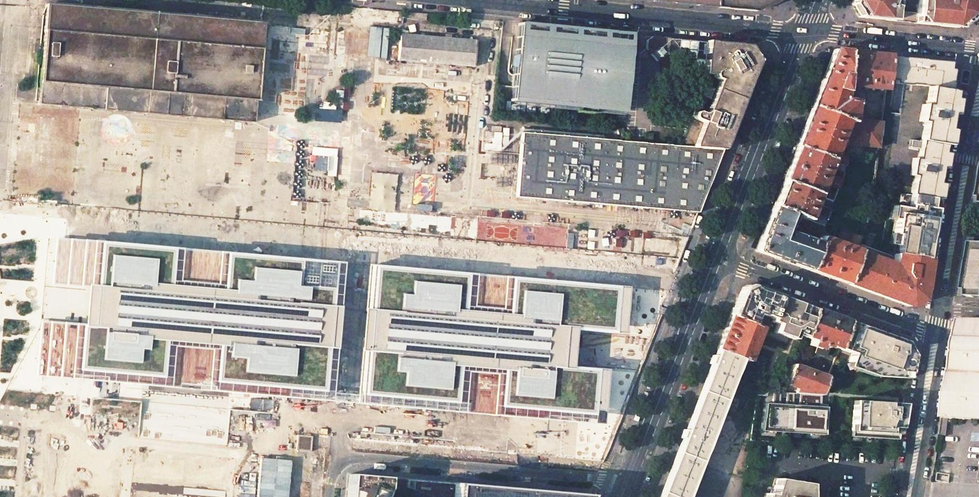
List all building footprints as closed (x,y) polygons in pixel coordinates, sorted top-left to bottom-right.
[(702,6),(756,11),(778,2),(779,0),(642,0),(702,6)] [(851,5),(857,17),(887,20),(890,20),(892,11),(892,7),(889,7),(887,4),(889,0),(853,0),(851,5)] [(913,13),(912,22),(915,22),(957,27),(968,18),(972,0),(915,0),(914,3),(913,13)] [(260,24),(46,5),(43,44),(36,43),(32,82),(39,82),(38,104),(79,108),(251,124),(260,24)] [(913,13),(892,11),(890,20),(912,22),(913,13)] [(415,13),(399,12),(399,23),(414,24),(415,13)] [(582,29),(517,23),(514,58),(513,58),(512,65),(514,66),(513,74),(512,81),(512,86),(511,101),(576,108),(576,112),(592,113),(592,110),(622,113),(627,54),(628,46),(605,44),(606,32),(582,29)] [(398,35),(397,62),(473,65),(474,38),(398,35)] [(751,46),(651,36),(647,40),(645,48),(652,55),(657,61),(665,55),(679,56),(687,66),(703,86),(713,90),(709,99),(699,95),(677,146),(722,150),(758,56),(751,46)] [(847,51),(833,49),(811,107),(845,120),(849,122),(850,122),(850,118),(851,118),(853,101),(841,99),(843,89),(845,90),(846,85),(842,85),(847,51)] [(889,55),(847,51),(842,85),(846,85),(885,90),(886,79),(889,55)] [(938,60),(889,55),(886,79),(909,81),(909,84),(929,87),(926,104),(922,104),(919,120),(923,122),(917,158),(913,158),(910,176),(914,177),(910,194),(938,200),(939,191),(937,190),(941,168),(943,168),(944,161),(943,160),(945,145),(947,145),(949,137),(947,136),(950,114),(952,115),(954,107),(952,106),(954,91),(950,90),(951,81),(947,81),(950,62),(938,60)] [(838,151),(833,149),(845,120),(811,107),(796,146),(844,165),(846,155),(838,151)] [(881,122),(851,118),(850,118),(850,122),(849,122),(846,144),(878,148),(881,122)] [(796,146),(782,181),(816,194),(821,182),(831,186),(826,198),(833,201),(845,171),(845,165),(844,165),(796,146)] [(782,181),(772,207),(823,226),(824,222),(829,210),(833,201),(826,198),(816,194),(782,181)] [(907,255),(928,259),(934,224),(938,200),(910,194),(900,254),(907,255)] [(754,251),(807,270),(817,242),(786,231),(788,225),(819,236),(823,226),(772,207),(754,251)] [(829,210),(824,222),(830,224),(834,212),(829,210)] [(835,242),(819,236),(817,242),(807,270),(845,283),(857,251),(845,246),(850,231),(840,228),(835,242)] [(349,261),(57,237),(53,282),(92,285),(88,325),(44,321),(39,375),(337,401),(359,403),(607,423),(612,369),(578,366),(581,331),(631,335),(634,287),(371,263),(349,261)] [(971,243),(962,297),(978,298),(978,244),(971,243)] [(845,283),(909,307),(920,300),(928,259),(907,255),(900,254),(894,253),(893,257),(859,244),(857,251),(845,283)] [(779,297),(749,286),(739,290),(729,316),(749,324),(752,315),(757,317),(760,315),(761,315),(756,327),(761,329),(765,331),(769,322),(779,297)] [(812,309),(779,297),(769,322),(772,323),(770,330),(790,337),(792,332),(803,336),(812,309)] [(848,322),(812,309),(803,336),(811,339),(809,345),(816,347),(814,353),(824,357),(828,345),(838,349),(848,322)] [(749,324),(729,316),(716,349),(740,359),(747,361),(761,329),(756,327),(749,324)] [(958,320),(938,435),(943,435),(946,436),(948,426),(949,418),(978,419),(978,320),(958,320)] [(903,341),(848,322),(834,360),(845,364),(844,369),(872,378),(907,380),(912,355),(903,341)] [(723,402),(729,404),(739,377),(734,374),(740,359),(716,349),(659,496),(686,496),(723,402)] [(828,377),(793,364),(782,394),(821,396),(828,377)] [(764,404),(761,432),(825,436),(827,399),(821,399),(821,396),(765,393),(765,403),(764,404)] [(904,402),(851,399),(848,438),(897,441),(904,402)] [(196,443),(198,428),(200,428),(202,415),(175,412),(173,425),(177,426),(175,440),(196,443)] [(348,474),(346,496),(359,496),(360,492),(374,496),(382,496),(386,488),(386,478),(348,474)] [(774,478),(768,496),(808,496),(808,483),(774,478)] [(533,490),(400,479),(400,488),(423,496),(531,496),(533,490)]
